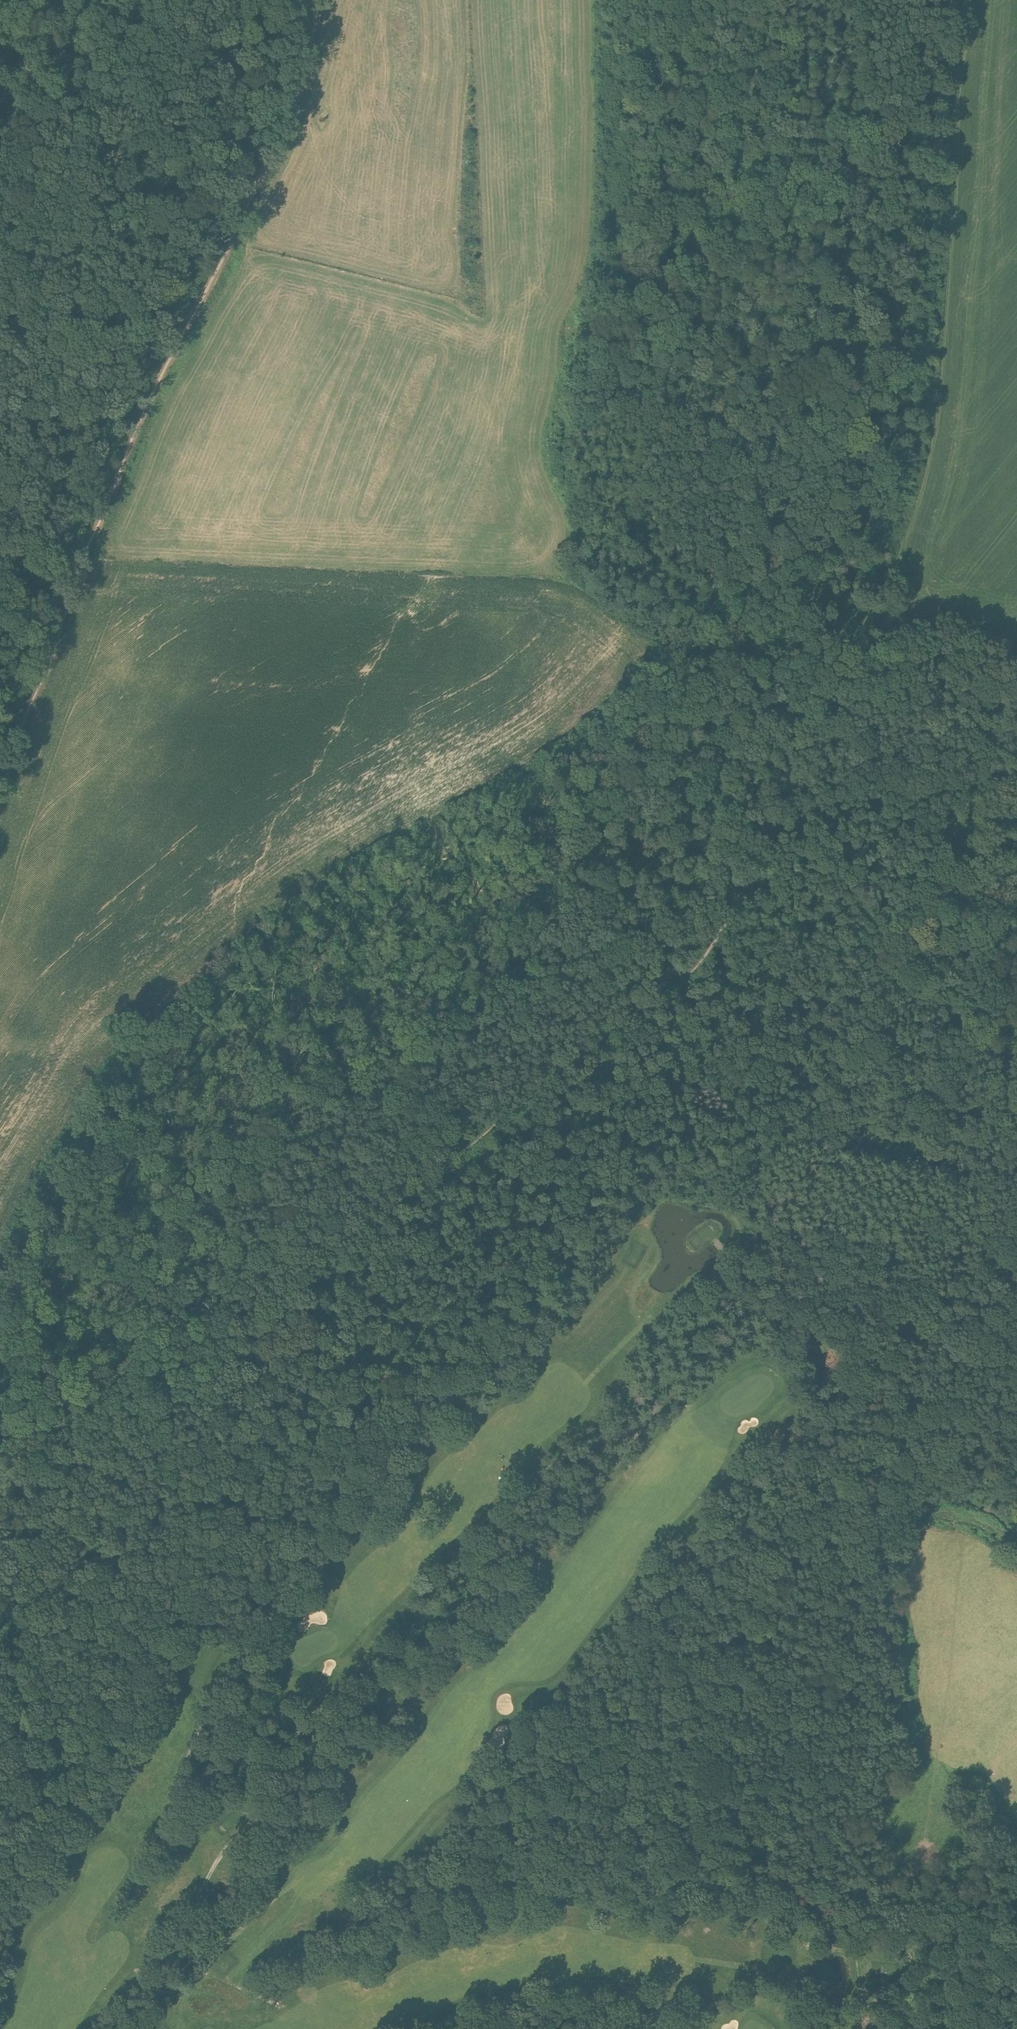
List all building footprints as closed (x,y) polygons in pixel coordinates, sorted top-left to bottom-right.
[(1004,1544),(1001,1547),(1006,1552),(1009,1549),(1004,1544)]
